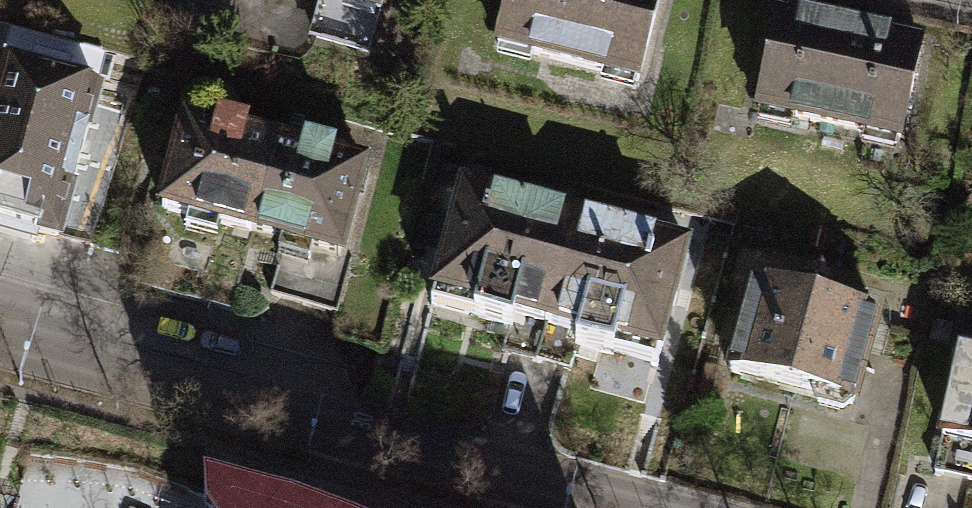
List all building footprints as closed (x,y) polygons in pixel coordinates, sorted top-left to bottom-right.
[(380,29),(389,0),(283,0),(380,29)] [(487,45),(628,81),(649,0),(499,0),(487,45)] [(911,44),(771,12),(748,110),(889,142),(911,44)] [(59,252),(103,85),(0,58),(0,236),(59,252)] [(157,219),(256,246),(284,140),(185,113),(157,219)] [(383,167),(284,140),(256,246),(355,273),(383,167)] [(430,305),(548,336),(578,224),(460,193),(430,305)] [(695,255),(578,224),(548,336),(665,367),(695,255)] [(867,316),(745,284),(721,371),(843,404),(867,316)] [(953,349),(924,471),(971,482),(971,353),(953,349)] [(21,440),(2,507),(288,507),(276,503),(21,440)]
